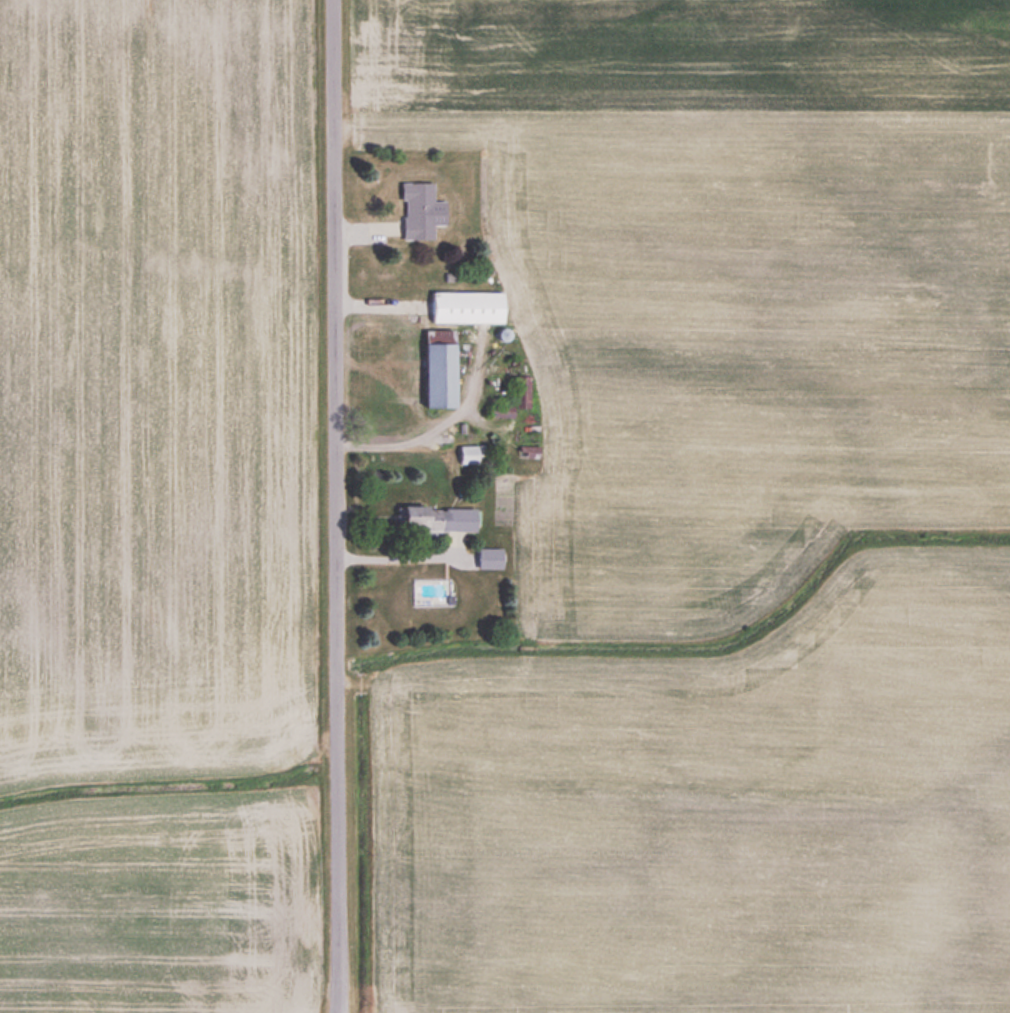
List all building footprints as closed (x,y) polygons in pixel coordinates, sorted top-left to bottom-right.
[(431,182),(400,182),(401,239),(432,239),(432,224),(444,224),(444,201),(431,201),(431,182)] [(501,322),(501,291),(430,291),(430,322),(501,322)] [(423,406),(453,406),(453,330),(434,330),(434,341),(423,341),(423,406)] [(476,462),(476,445),(458,445),(458,462),(476,462)] [(477,507),(399,506),(399,529),(477,530),(477,507)] [(476,568),(500,568),(500,548),(476,548),(476,568)]
